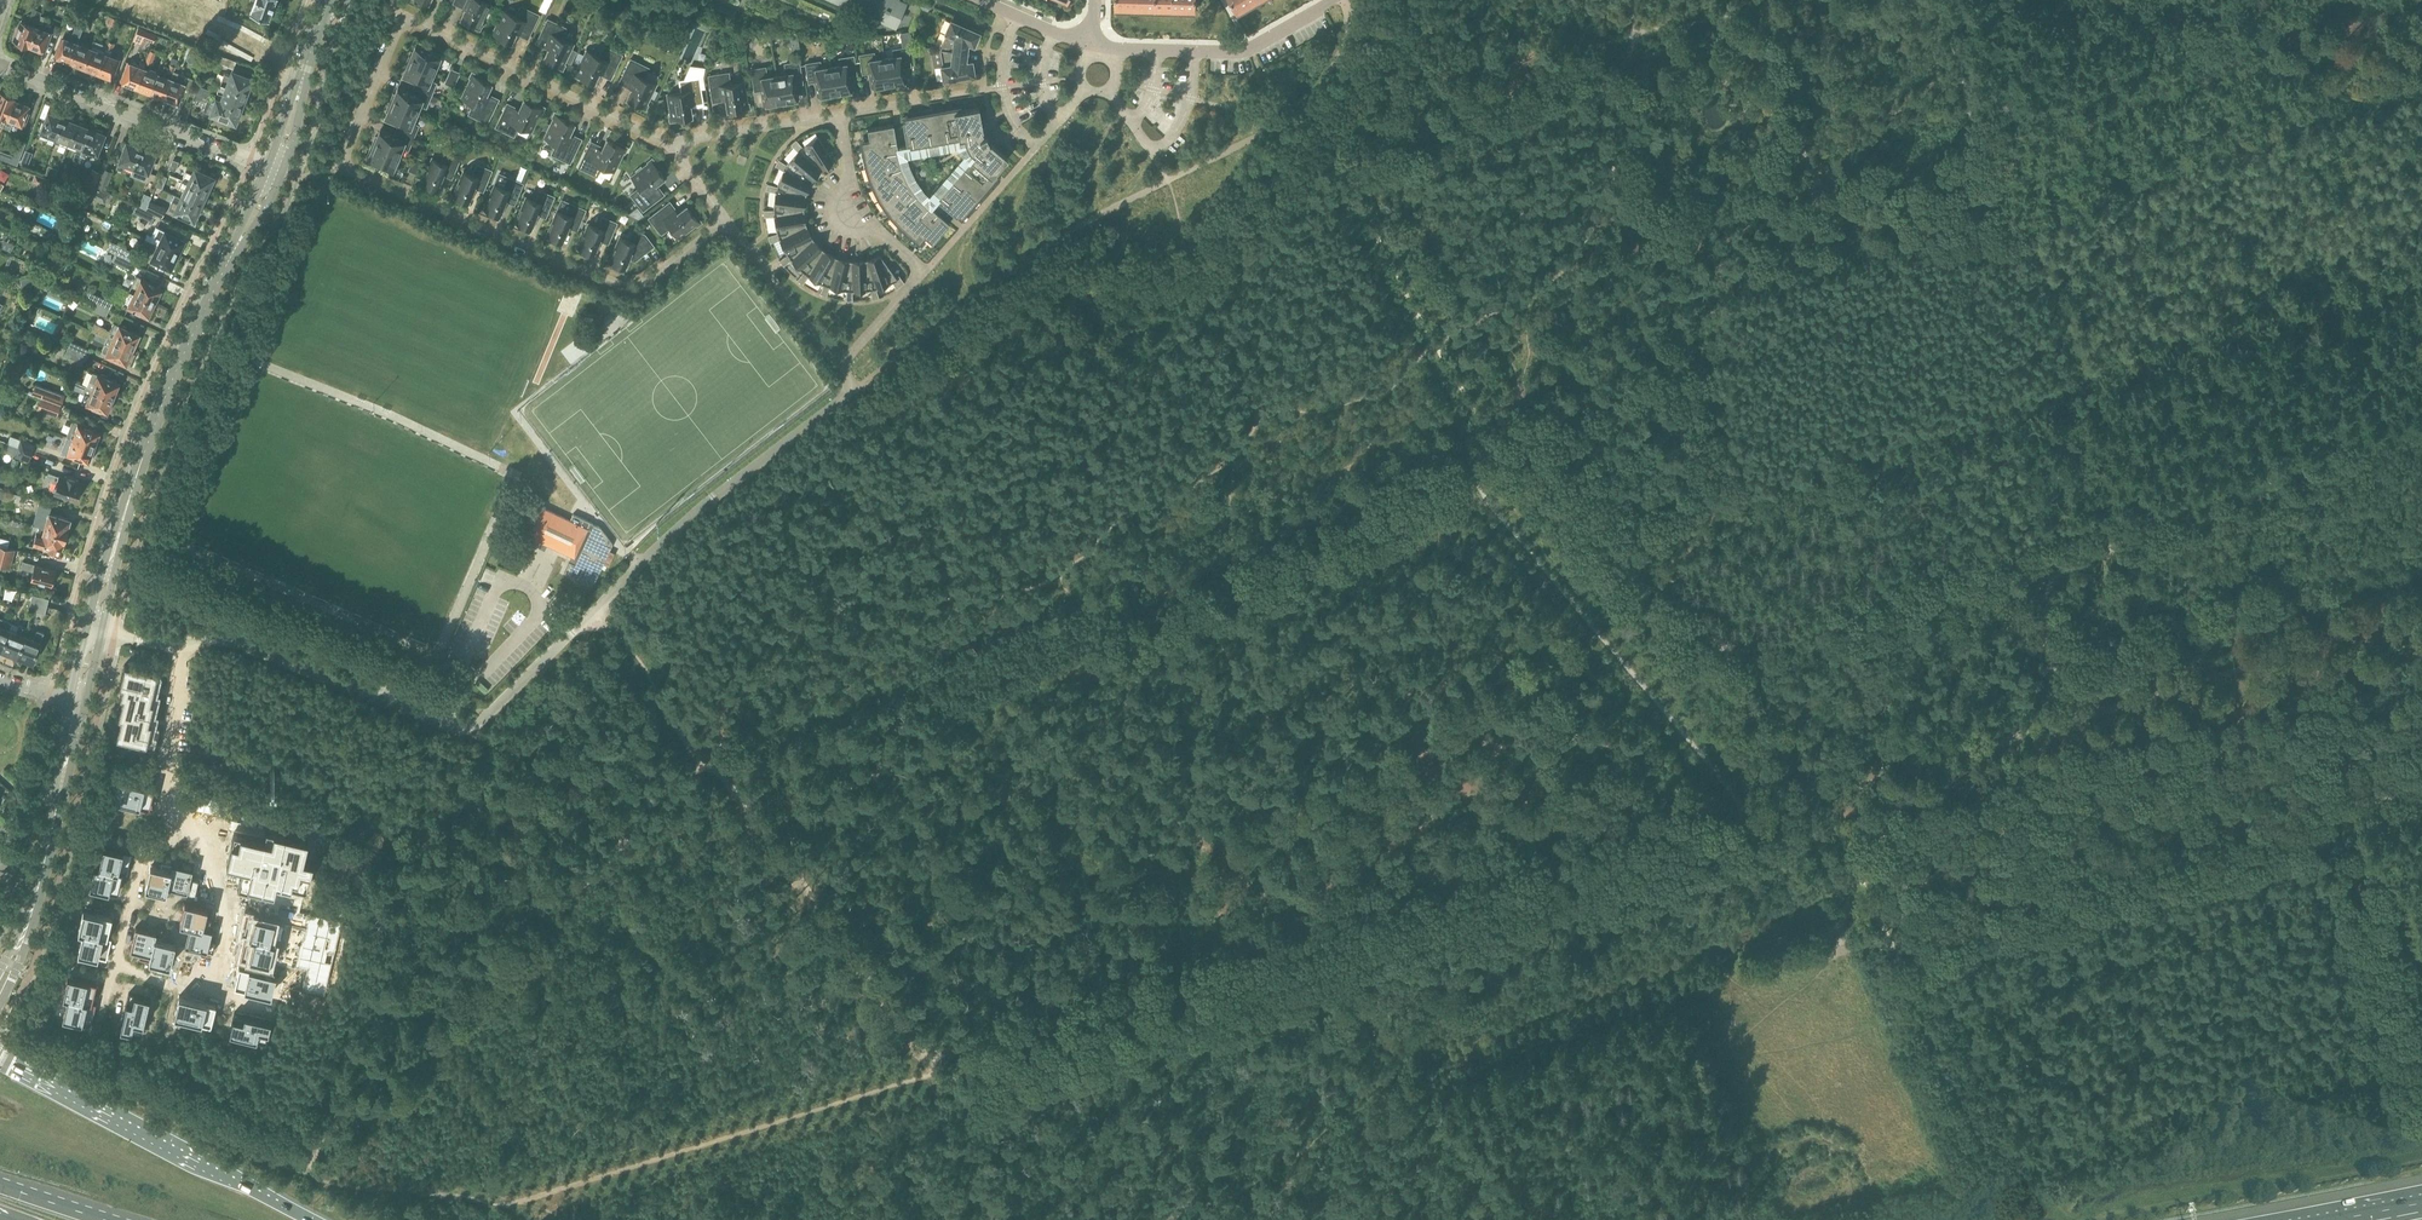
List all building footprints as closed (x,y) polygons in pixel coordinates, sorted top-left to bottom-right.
[(126,3),(139,8),(142,0),(127,0),(126,3)] [(139,8),(152,13),(157,0),(142,0),(139,8)] [(152,13),(165,18),(172,0),(157,0),(152,13)] [(172,0),(165,18),(178,23),(185,5),(172,0)] [(275,0),(256,0),(251,15),(268,21),(275,0)] [(491,3),(484,0),(455,0),(454,3),(466,8),(461,19),(470,23),(469,25),(480,30),(483,24),(481,24),(491,3)] [(885,22),(887,17),(897,21),(905,4),(897,0),(835,0),(885,22)] [(1197,0),(1157,0),(1157,7),(1197,8),(1197,0)] [(1238,10),(1256,0),(1233,0),(1238,10)] [(927,10),(929,5),(923,2),(920,8),(927,10)] [(185,5),(178,23),(191,28),(198,10),(185,5)] [(93,18),(96,9),(91,6),(87,16),(93,18)] [(528,38),(539,15),(521,6),(516,16),(504,10),(494,30),(493,29),(490,35),(501,40),(502,38),(511,43),(516,33),(528,38)] [(19,29),(15,41),(16,41),(18,43),(21,45),(23,44),(29,46),(30,45),(29,45),(36,26),(38,22),(41,15),(42,11),(35,9),(29,24),(22,21),(21,23),(20,24),(18,27),(19,29)] [(115,26),(118,19),(111,16),(109,23),(115,26)] [(733,22),(726,19),(724,18),(722,24),(731,28),(733,22)] [(577,50),(571,48),(574,43),(561,37),(566,28),(548,19),(536,43),(548,48),(544,58),(553,63),(552,65),(563,70),(566,64),(564,64),(565,60),(571,63),(577,50)] [(947,33),(940,49),(967,52),(968,42),(974,45),(976,39),(978,40),(982,32),(973,28),(972,29),(951,20),(945,32),(947,33)] [(61,26),(55,24),(52,33),(57,35),(61,26)] [(63,37),(56,56),(58,57),(59,59),(62,60),(63,59),(70,62),(77,42),(78,42),(84,27),(76,24),(71,37),(72,38),(71,40),(63,37)] [(36,26),(29,45),(30,45),(35,47),(37,49),(40,50),(42,49),(44,50),(50,31),(36,26)] [(153,42),(156,35),(138,28),(133,40),(141,43),(143,38),(153,42)] [(91,47),(83,67),(85,68),(86,69),(89,70),(91,70),(97,72),(104,53),(105,53),(107,48),(108,45),(107,45),(94,40),(91,47)] [(108,45),(107,48),(112,50),(115,43),(109,41),(107,45),(108,45)] [(77,42),(70,62),(76,64),(77,66),(80,67),(82,66),(83,67),(91,47),(78,42),(77,42)] [(434,71),(440,57),(415,46),(413,52),(411,51),(407,60),(434,71)] [(587,50),(584,56),(578,53),(573,62),(579,65),(577,70),(575,69),(573,75),(584,80),(585,78),(594,83),(599,73),(611,78),(622,55),(604,46),(599,56),(587,50)] [(885,57),(889,86),(899,84),(899,83),(905,82),(902,67),(911,65),(908,47),(894,49),(895,55),(885,57)] [(914,56),(922,55),(921,48),(913,49),(914,56)] [(148,55),(146,62),(152,65),(155,58),(157,52),(151,49),(148,55)] [(967,52),(940,49),(931,51),(934,68),(941,66),(944,79),(967,76),(967,77),(977,76),(975,66),(973,67),(972,61),(966,62),(967,52)] [(889,86),(885,57),(875,59),(874,52),(860,55),(863,73),(871,72),(874,87),(880,86),(880,87),(889,86)] [(104,53),(97,72),(103,75),(104,76),(107,77),(109,77),(111,77),(118,58),(105,53),(104,53)] [(220,55),(217,63),(233,69),(234,65),(236,61),(235,61),(220,55)] [(831,66),(835,95),(845,93),(845,91),(851,90),(848,75),(857,74),(854,56),(840,58),(841,64),(831,66)] [(647,104),(656,83),(644,77),(649,68),(631,59),(619,83),(631,88),(626,98),(636,103),(635,105),(646,110),(648,104),(647,104)] [(130,62),(122,82),(124,82),(125,84),(128,85),(130,84),(136,87),(144,67),(146,62),(140,60),(138,65),(130,62)] [(170,64),(167,72),(172,74),(173,71),(175,66),(177,62),(172,60),(170,64)] [(430,80),(434,71),(407,60),(404,69),(405,70),(403,75),(417,81),(414,88),(431,95),(436,83),(430,80)] [(776,72),(781,103),(791,102),(791,100),(797,99),(794,84),(803,83),(799,61),(785,64),(786,70),(776,72)] [(835,95),(831,66),(821,67),(820,61),(806,63),(809,82),(817,81),(820,96),(825,95),(826,96),(835,95)] [(224,73),(220,84),(247,94),(247,92),(249,91),(250,88),(250,86),(253,78),(246,75),(247,73),(242,71),(243,68),(234,65),(233,69),(230,75),(224,73)] [(703,103),(701,89),(706,88),(704,76),(705,67),(690,65),(683,80),(679,80),(681,91),(667,93),(671,116),(669,116),(670,122),(682,120),(682,118),(692,116),(690,105),(703,103)] [(144,67),(136,87),(143,89),(143,91),(146,92),(148,91),(150,92),(157,72),(144,67)] [(781,103),(776,72),(766,73),(765,67),(751,69),(755,91),(763,89),(766,104),(771,103),(772,105),(781,103)] [(454,86),(459,72),(451,69),(445,82),(454,86)] [(171,78),(163,97),(170,100),(170,101),(173,102),(175,102),(177,103),(180,94),(186,97),(187,93),(191,84),(193,78),(173,71),(172,74),(171,78)] [(157,72),(150,92),(152,93),(152,94),(155,96),(157,95),(163,97),(171,78),(157,72)] [(487,123),(499,99),(487,93),(491,83),(482,79),(483,77),(472,72),(469,77),(471,78),(461,98),(474,104),(469,114),(487,123)] [(738,111),(750,109),(749,103),(747,103),(744,81),(730,83),(728,72),(708,76),(713,102),(726,99),(728,111),(738,109),(738,111)] [(191,84),(187,93),(195,96),(198,87),(191,84)] [(220,84),(217,92),(223,94),(221,100),(220,101),(241,109),(244,101),(246,100),(247,97),(246,95),(247,94),(220,84)] [(195,96),(194,98),(200,100),(201,98),(207,101),(203,111),(210,113),(210,114),(236,123),(238,116),(240,115),(241,112),(241,110),(241,109),(220,101),(221,100),(210,96),(210,97),(202,94),(204,88),(199,86),(198,87),(195,96)] [(204,88),(202,94),(210,97),(210,96),(212,91),(204,88)] [(431,95),(414,88),(411,95),(397,89),(395,94),(393,93),(390,103),(416,114),(420,105),(426,107),(431,95)] [(4,126),(14,99),(15,99),(15,97),(8,95),(8,93),(2,91),(2,92),(0,92),(0,125),(4,126)] [(4,126),(3,128),(9,131),(13,120),(25,125),(30,112),(26,111),(29,104),(27,104),(27,102),(21,100),(21,101),(15,99),(14,99),(4,126)] [(542,112),(545,107),(534,102),(533,103),(524,99),(519,109),(507,103),(496,127),(514,136),(519,126),(531,132),(541,112),(542,112)] [(651,115),(665,112),(663,100),(656,101),(651,115)] [(412,123),(416,114),(390,103),(386,112),(387,112),(385,118),(399,123),(396,130),(413,137),(418,125),(412,123)] [(935,198),(957,217),(958,216),(962,211),(965,213),(971,205),(969,203),(974,197),(976,199),(983,192),(980,190),(985,184),(987,186),(994,178),(992,176),(997,171),(1008,158),(991,143),(990,144),(987,139),(988,139),(986,134),(985,134),(982,130),(983,129),(979,107),(962,110),(955,111),(954,108),(944,110),(945,113),(938,115),(937,112),(927,113),(928,116),(921,118),(920,115),(910,116),(910,120),(903,121),(902,121),(907,149),(909,149),(909,148),(958,139),(959,146),(964,155),(969,160),(936,197),(935,198)] [(43,123),(40,129),(42,130),(41,131),(50,135),(47,142),(53,144),(54,142),(63,117),(57,115),(57,114),(51,111),(50,113),(49,112),(44,123),(43,123)] [(554,118),(551,124),(545,121),(541,128),(547,131),(544,138),(557,144),(552,154),(570,163),(581,139),(569,133),(574,123),(565,119),(566,117),(555,112),(552,117),(554,118)] [(63,117),(54,142),(67,147),(69,143),(77,123),(75,122),(76,121),(70,118),(69,120),(63,117)] [(77,123),(69,143),(79,146),(76,153),(76,152),(73,159),(78,161),(90,128),(84,125),(85,124),(79,122),(78,123),(77,123)] [(926,237),(932,243),(950,223),(932,207),(932,208),(929,205),(918,194),(909,181),(902,166),(898,151),(897,147),(898,147),(893,124),(867,129),(869,137),(871,145),(863,147),(865,156),(867,167),(870,167),(873,176),(871,177),(875,188),(878,187),(882,196),(888,204),(885,206),(893,216),(895,214),(901,221),(899,223),(909,233),(915,237),(920,232),(926,237)] [(90,128),(78,161),(82,163),(83,163),(85,157),(94,161),(98,151),(99,152),(102,145),(100,145),(105,133),(103,133),(103,131),(97,129),(97,130),(90,128)] [(408,150),(413,137),(396,130),(393,137),(379,131),(377,136),(376,136),(372,145),(398,156),(402,147),(408,150)] [(791,144),(798,150),(822,170),(822,169),(834,162),(835,161),(818,135),(804,144),(805,145),(803,147),(796,139),(791,144)] [(625,152),(628,147),(617,141),(616,143),(607,139),(602,149),(590,143),(579,167),(597,175),(601,166),(614,172),(624,151),(625,152)] [(120,161),(117,168),(123,170),(125,164),(134,167),(141,147),(140,147),(140,145),(134,143),(133,144),(127,142),(119,161),(120,161)] [(398,156),(372,145),(368,154),(369,155),(367,160),(392,171),(398,156)] [(134,167),(131,173),(146,179),(156,153),(149,150),(149,148),(143,146),(142,148),(141,147),(134,167)] [(17,165),(23,151),(15,148),(13,155),(0,150),(0,158),(17,165)] [(28,166),(33,153),(25,150),(20,164),(28,166)] [(821,170),(822,170),(798,150),(788,162),(787,165),(779,159),(775,165),(783,169),(784,169),(812,181),(821,170)] [(452,178),(460,157),(446,151),(442,161),(432,157),(422,183),(426,184),(429,188),(434,188),(438,189),(444,174),(452,178)] [(747,156),(740,154),(737,160),(744,163),(747,156)] [(414,156),(412,162),(409,170),(417,173),(423,160),(414,156)] [(656,184),(665,177),(658,169),(660,168),(652,158),(647,162),(649,163),(631,177),(639,188),(631,194),(643,210),(664,194),(656,184)] [(179,162),(172,159),(169,169),(175,171),(179,162)] [(483,191),(492,170),(478,164),(473,174),(464,170),(453,196),(457,197),(460,202),(465,201),(469,202),(475,188),(483,191)] [(58,169),(48,165),(45,174),(55,177),(58,169)] [(186,171),(182,179),(208,191),(209,189),(210,189),(212,186),(211,184),(215,177),(195,167),(192,174),(186,171)] [(96,185),(101,171),(93,169),(88,183),(96,185)] [(812,182),(812,181),(784,169),(783,169),(777,183),(778,184),(777,186),(768,183),(766,190),(775,192),(775,191),(806,195),(812,181),(812,182)] [(103,170),(97,186),(106,189),(111,173),(103,170)] [(49,179),(35,174),(32,181),(46,186),(49,179)] [(167,177),(160,174),(155,186),(162,189),(167,177)] [(523,183),(509,177),(499,174),(495,184),(484,209),(488,210),(491,215),(497,214),(500,215),(506,201),(514,204),(523,183)] [(182,179),(178,188),(184,191),(181,197),(201,206),(204,198),(206,198),(208,195),(207,193),(208,191),(182,179)] [(87,183),(83,193),(104,202),(108,193),(87,183)] [(545,217),(554,196),(540,191),(536,201),(526,197),(516,222),(519,223),(523,228),(528,227),(531,229),(538,214),(545,217)] [(764,217),(774,215),(773,215),(804,210),(804,209),(806,195),(775,191),(775,192),(773,207),(774,207),(774,209),(764,210),(764,217)] [(146,210),(150,200),(149,200),(151,196),(145,194),(139,206),(138,207),(146,210)] [(172,201),(169,208),(174,211),(174,212),(194,221),(195,219),(197,218),(198,215),(197,214),(201,206),(181,197),(175,194),(172,201)] [(155,215),(155,214),(162,217),(166,208),(150,200),(146,210),(155,215)] [(697,226),(702,222),(694,212),(693,213),(687,205),(678,212),(670,202),(649,218),(661,234),(670,227),(678,238),(696,224),(697,226)] [(586,209),(572,203),(567,213),(557,208),(546,235),(551,237),(554,241),(559,240),(563,242),(569,227),(577,230),(579,224),(581,219),(586,209)] [(154,217),(155,215),(146,210),(138,207),(139,206),(136,205),(133,212),(152,221),(154,217)] [(638,219),(643,215),(637,207),(629,214),(638,219)] [(28,218),(30,214),(23,210),(21,215),(28,218)] [(804,210),(773,215),(774,215),(776,230),(777,230),(778,233),(768,236),(770,243),(779,239),(779,238),(806,225),(806,224),(804,210)] [(79,214),(76,219),(82,222),(85,216),(79,214)] [(608,243),(617,223),(603,217),(598,227),(589,223),(578,248),(582,250),(585,254),(590,253),(594,255),(600,240),(608,243)] [(783,266),(791,259),(790,259),(813,238),(806,225),(807,225),(806,225),(779,238),(779,239),(786,252),(788,254),(779,260),(783,266)] [(148,234),(146,238),(158,244),(178,254),(181,247),(183,246),(184,243),(184,242),(185,240),(173,234),(172,232),(169,231),(168,231),(165,230),(165,231),(159,228),(156,227),(152,236),(148,234)] [(636,260),(654,246),(645,234),(634,230),(630,240),(620,236),(609,261),(613,263),(616,267),(621,266),(625,268),(630,257),(635,259),(636,260)] [(45,245),(54,249),(59,240),(49,236),(45,245)] [(146,238),(143,245),(149,249),(146,256),(151,258),(151,259),(154,260),(154,262),(157,263),(159,263),(171,268),(172,266),(173,266),(175,263),(174,261),(178,254),(158,244),(146,238)] [(813,238),(790,259),(791,259),(801,271),(802,270),(804,272),(797,280),(803,284),(808,276),(807,275),(823,249),(813,238)] [(115,254),(114,255),(131,263),(136,254),(107,239),(103,247),(115,254)] [(54,250),(48,247),(41,244),(35,257),(47,264),(54,250)] [(827,296),(829,287),(828,287),(836,257),(836,256),(836,257),(823,249),(807,275),(808,276),(821,284),(821,283),(824,284),(820,293),(827,296)] [(53,255),(48,265),(55,268),(56,264),(65,268),(68,262),(53,255)] [(129,269),(131,263),(114,255),(112,260),(129,269)] [(866,259),(865,260),(875,289),(876,289),(891,284),(890,283),(893,282),(896,289),(904,282),(899,275),(896,277),(880,255),(879,255),(866,260),(866,259)] [(836,257),(828,287),(829,287),(844,290),(847,290),(846,300),(853,301),(852,291),(851,260),(850,260),(836,257)] [(879,298),(876,289),(875,289),(865,260),(851,261),(851,260),(852,291),(868,290),(870,289),(872,299),(879,298)] [(32,289),(31,285),(36,284),(40,273),(20,279),(22,288),(24,287),(25,291),(32,289)] [(129,291),(154,303),(161,287),(137,275),(129,291)] [(49,289),(52,283),(41,278),(38,284),(49,289)] [(147,317),(154,303),(129,291),(122,304),(147,317)] [(97,303),(109,309),(112,303),(89,292),(86,298),(97,303)] [(106,316),(109,309),(97,303),(94,310),(106,316)] [(34,316),(24,312),(19,323),(28,327),(34,316)] [(107,337),(132,349),(139,334),(118,324),(118,325),(114,323),(110,330),(106,329),(107,328),(95,323),(91,330),(97,332),(107,337)] [(132,349),(107,337),(97,332),(94,338),(105,342),(101,351),(105,353),(105,354),(126,363),(132,349)] [(62,339),(55,336),(53,341),(59,344),(62,339)] [(71,341),(68,348),(88,357),(91,350),(71,341)] [(85,364),(88,357),(68,348),(64,355),(85,364)] [(92,372),(87,386),(87,387),(112,398),(119,382),(97,373),(97,374),(92,372)] [(112,398),(87,387),(87,386),(75,382),(73,388),(85,393),(81,402),(85,403),(106,412),(112,398)] [(41,398),(41,399),(61,406),(65,394),(35,383),(31,394),(41,398)] [(61,406),(41,399),(37,409),(57,416),(61,406)] [(68,436),(94,446),(100,430),(80,422),(79,423),(74,421),(68,436)] [(0,432),(0,440),(7,443),(11,444),(32,451),(35,444),(8,435),(8,434),(0,432)] [(94,446),(68,436),(62,450),(68,452),(68,453),(88,461),(94,446)] [(7,443),(4,452),(8,453),(29,461),(32,451),(11,444),(7,443)] [(58,484),(55,493),(76,499),(81,482),(60,475),(60,477),(54,475),(50,473),(49,475),(46,475),(45,479),(51,481),(51,482),(58,484)] [(2,490),(0,490),(0,498),(20,503),(22,496),(2,490)] [(33,523),(33,524),(39,526),(39,525),(66,534),(66,532),(67,533),(69,526),(68,526),(70,519),(50,513),(52,507),(39,503),(39,504),(42,504),(36,524),(33,523)] [(568,575),(579,586),(585,592),(595,582),(613,543),(601,527),(591,522),(573,514),(573,515),(570,520),(537,505),(524,533),(571,555),(563,572),(568,575)] [(39,526),(33,543),(60,551),(64,541),(65,540),(66,537),(65,535),(66,534),(39,525),(39,526)] [(8,547),(10,540),(0,537),(0,546),(8,548),(8,547)] [(8,547),(8,548),(0,546),(0,565),(10,568),(15,549),(8,547)] [(55,571),(35,565),(35,564),(23,561),(21,568),(33,571),(31,580),(51,586),(55,571)] [(30,602),(47,607),(49,599),(32,594),(30,602)] [(47,607),(30,602),(29,610),(45,614),(47,607)] [(2,649),(12,625),(12,623),(0,619),(0,648),(2,649)] [(27,629),(12,623),(12,625),(2,649),(17,655),(25,635),(27,629)] [(34,639),(25,635),(17,655),(33,661),(44,633),(37,630),(34,639)] [(121,717),(117,736),(146,744),(152,722),(149,721),(153,701),(151,701),(158,671),(125,664),(120,685),(123,686),(120,696),(123,696),(118,716),(121,717)] [(117,778),(113,799),(149,808),(154,787),(117,778)] [(234,829),(227,860),(242,864),(237,883),(263,889),(272,892),(273,892),(274,891),(276,883),(276,881),(277,879),(306,886),(313,859),(303,856),(308,837),(266,827),(264,836),(234,829)] [(266,868),(255,913),(275,918),(279,919),(274,939),(269,960),(295,966),(308,913),(300,911),(306,886),(313,859),(318,839),(308,837),(266,827),(264,836),(274,839),(271,850),(282,852),(277,871),(266,868)] [(99,866),(98,866),(123,872),(123,873),(127,874),(132,853),(103,846),(99,866)] [(172,863),(167,886),(178,889),(186,891),(187,891),(194,862),(183,860),(182,866),(172,863)] [(151,865),(145,887),(156,890),(165,892),(166,892),(167,886),(172,863),(162,861),(160,867),(151,865)] [(94,865),(89,886),(118,893),(123,873),(123,872),(98,866),(99,866),(94,865)] [(180,921),(180,922),(189,925),(189,924),(209,929),(209,928),(211,918),(205,917),(208,907),(185,901),(182,913),(180,921)] [(83,910),(78,931),(83,932),(107,937),(112,917),(83,910)] [(246,911),(241,932),(245,934),(245,933),(270,939),(270,938),(275,918),(255,913),(246,911)] [(330,964),(339,927),(318,922),(309,959),(330,964)] [(185,944),(185,945),(213,952),(216,940),(210,939),(212,929),(209,928),(209,929),(189,924),(189,925),(187,935),(185,944)] [(136,926),(130,949),(140,952),(139,958),(149,960),(155,937),(157,931),(156,931),(147,929),(136,926)] [(83,932),(78,952),(107,959),(112,938),(107,937),(83,932)] [(245,934),(241,953),(269,960),(274,939),(270,938),(270,939),(245,933),(245,934)] [(155,937),(149,960),(159,962),(157,968),(168,971),(175,942),(174,942),(166,940),(155,937)] [(184,945),(180,964),(209,971),(213,952),(184,945)] [(239,965),(234,986),(271,995),(276,974),(239,965)] [(68,975),(63,996),(67,997),(92,1003),(92,1002),(97,982),(68,975)] [(129,993),(120,1029),(141,1034),(150,998),(129,993)] [(179,995),(174,1016),(211,1024),(216,1004),(179,995)] [(67,997),(62,1017),(91,1024),(96,1003),(92,1002),(92,1003),(67,997)] [(234,1011),(229,1032),(266,1041),(271,1020),(234,1011)]
